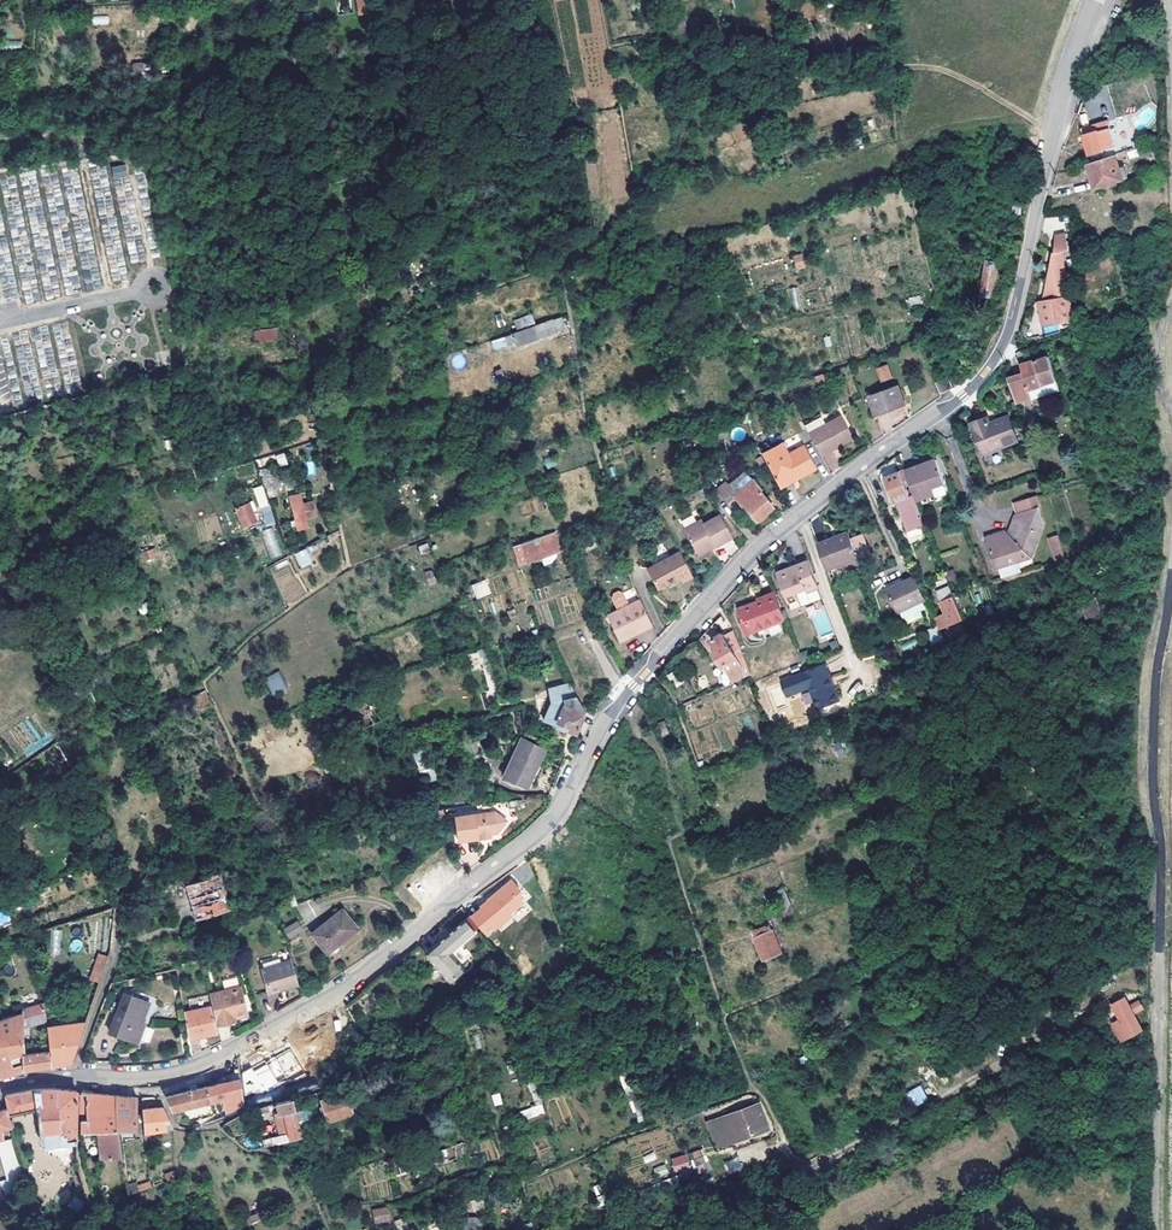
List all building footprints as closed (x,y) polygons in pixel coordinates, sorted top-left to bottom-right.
[(368,0),(357,0),(359,15),(370,13),(368,3),(368,0)] [(109,24),(108,15),(92,16),(93,25),(109,24)] [(668,24),(657,24),(657,34),(667,34),(668,24)] [(132,64),(133,73),(149,70),(148,62),(132,64)] [(1083,129),(1091,156),(1116,148),(1108,121),(1083,129)] [(1088,164),(1096,188),(1123,180),(1116,155),(1088,164)] [(111,167),(114,179),(128,176),(126,164),(111,167)] [(1065,234),(1055,235),(1055,252),(1053,253),(1044,294),(1045,300),(1042,301),(1044,311),(1041,312),(1043,325),(1073,320),(1061,254),(1064,251),(1068,250),(1065,234)] [(127,242),(131,263),(146,260),(141,239),(127,242)] [(802,253),(792,256),(796,271),(807,268),(802,253)] [(126,277),(123,254),(109,256),(112,279),(126,277)] [(967,256),(960,286),(991,292),(999,262),(967,256)] [(500,314),(491,317),(493,324),(502,320),(501,319),(500,314)] [(511,322),(514,332),(536,324),(533,315),(511,322)] [(514,332),(517,340),(518,345),(558,331),(565,329),(560,315),(542,321),(536,324),(514,332)] [(277,327),(253,330),(254,342),(278,340),(277,327)] [(499,347),(517,340),(514,332),(506,334),(496,338),(499,347)] [(1057,356),(1064,376),(1072,374),(1065,353),(1057,356)] [(1022,363),(1025,372),(1009,378),(1016,401),(1059,388),(1049,355),(1022,363)] [(880,382),(892,378),(887,364),(875,368),(880,382)] [(514,377),(510,365),(503,367),(507,380),(514,377)] [(937,382),(942,393),(952,388),(948,378),(937,382)] [(870,395),(877,414),(905,404),(898,384),(870,395)] [(983,454),(1017,439),(1006,415),(988,424),(985,416),(969,423),(983,454)] [(833,448),(834,451),(856,439),(843,416),(809,433),(821,454),(833,448)] [(791,477),(815,465),(804,445),(788,454),(782,442),(762,453),(768,464),(780,487),(792,481),(791,477)] [(1147,447),(1134,451),(1137,461),(1150,457),(1147,447)] [(835,452),(834,451),(833,448),(821,454),(823,459),(835,452)] [(278,466),(287,465),(285,453),(276,455),(278,466)] [(918,470),(917,466),(906,471),(917,500),(934,493),(932,487),(945,482),(937,459),(925,463),(926,467),(918,470)] [(306,463),(309,476),(316,474),(313,461),(306,463)] [(816,468),(815,465),(791,477),(792,481),(816,468)] [(495,469),(486,472),(491,488),(500,485),(495,469)] [(717,482),(727,478),(720,470),(712,476),(717,482)] [(727,478),(717,482),(722,489),(729,483),(735,492),(733,494),(741,504),(744,503),(756,519),(772,507),(772,504),(760,489),(761,488),(753,478),(751,479),(745,471),(731,482),(727,478)] [(917,500),(906,471),(885,478),(894,502),(897,501),(908,531),(926,525),(925,523),(917,500)] [(715,495),(722,489),(717,482),(710,487),(715,495)] [(264,527),(274,525),(264,485),(255,488),(264,527)] [(313,502),(302,504),(301,498),(290,500),(296,529),(307,526),(305,516),(316,514),(313,502)] [(250,501),(246,503),(239,506),(246,525),(258,519),(250,501)] [(1010,536),(989,545),(999,570),(1002,569),(1023,561),(1034,557),(1044,521),(1039,508),(1017,516),(1010,535),(1010,536)] [(712,542),(715,547),(733,537),(721,514),(704,523),(702,519),(683,529),(695,551),(712,542)] [(274,528),(262,531),(269,557),(281,554),(274,528)] [(827,568),(846,561),(848,566),(860,561),(858,554),(851,538),(849,532),(830,539),(829,537),(817,541),(827,568)] [(987,541),(989,545),(1010,536),(1010,535),(1008,532),(987,541)] [(560,551),(554,533),(526,543),(532,561),(560,551)] [(862,533),(851,538),(858,554),(869,550),(862,533)] [(1054,561),(1065,558),(1057,534),(1046,538),(1054,561)] [(698,556),(715,547),(712,542),(695,551),(698,556)] [(306,548),(294,553),(300,568),(312,563),(306,548)] [(141,551),(141,560),(156,559),(156,550),(141,551)] [(678,578),(681,583),(693,577),(680,552),(647,567),(657,588),(667,583),(668,586),(676,582),(675,579),(678,578)] [(788,599),(819,588),(808,560),(777,572),(788,599)] [(830,577),(850,569),(848,566),(846,561),(827,568),(830,577)] [(1026,568),(1023,561),(1002,569),(1004,576),(1026,568)] [(889,590),(897,612),(925,601),(916,578),(889,590)] [(472,584),(478,597),(490,593),(484,579),(472,584)] [(824,602),(819,588),(788,599),(791,607),(801,603),(804,609),(824,602)] [(607,613),(619,640),(652,625),(640,598),(629,603),(624,591),(619,589),(614,591),(612,596),(618,608),(607,613)] [(951,589),(939,594),(947,615),(936,620),(942,632),(965,622),(952,592),(951,589)] [(743,622),(748,635),(787,620),(775,591),(765,595),(767,599),(744,609),(748,620),(745,621),(743,622)] [(741,610),(744,609),(767,599),(765,595),(739,606),(741,610)] [(720,622),(729,631),(734,626),(732,620),(727,614),(720,622)] [(826,617),(814,622),(820,636),(832,630),(826,617)] [(928,629),(929,642),(939,641),(938,628),(928,629)] [(727,669),(733,682),(750,674),(737,636),(735,630),(714,640),(718,648),(716,650),(718,655),(717,655),(724,671),(727,669)] [(793,676),(798,691),(810,687),(818,709),(839,701),(825,664),(793,676)] [(273,696),(288,689),(278,671),(264,678),(273,696)] [(788,694),(798,691),(793,676),(782,680),(788,694)] [(206,689),(194,694),(201,709),(213,704),(206,689)] [(561,731),(567,728),(575,732),(585,710),(575,694),(563,697),(563,701),(553,722),(554,727),(561,731)] [(474,738),(472,728),(462,730),(465,740),(474,738)] [(527,787),(543,749),(520,738),(503,776),(527,787)] [(438,758),(430,761),(425,749),(414,753),(421,770),(428,790),(447,783),(438,758)] [(445,817),(442,809),(435,810),(439,819),(445,817)] [(479,835),(492,833),(492,831),(501,830),(509,819),(495,811),(457,816),(459,840),(479,838),(479,835)] [(864,840),(868,849),(877,846),(873,837),(864,840)] [(215,872),(184,881),(194,915),(224,905),(215,872)] [(511,878),(469,914),(488,935),(512,914),(511,912),(522,901),(522,888),(511,878)] [(292,905),(290,898),(282,900),(285,906),(292,905)] [(339,911),(310,935),(325,953),(355,929),(339,911)] [(468,916),(464,920),(473,931),(478,927),(468,916)] [(300,919),(285,923),(288,931),(303,927),(300,919)] [(440,947),(429,957),(450,981),(463,969),(449,952),(473,931),(464,920),(437,944),(440,947)] [(753,934),(755,939),(770,933),(768,927),(753,934)] [(51,954),(59,954),(60,930),(51,930),(51,954)] [(770,933),(755,939),(753,940),(762,962),(781,954),(772,932),(770,933)] [(426,953),(429,957),(440,947),(437,944),(426,953)] [(269,991),(299,982),(290,951),(260,959),(269,991)] [(89,980),(99,983),(108,957),(98,953),(89,980)] [(224,988),(238,985),(237,978),(223,980),(224,988)] [(230,1017),(236,1015),(246,1014),(242,989),(211,994),(216,1024),(231,1021),(230,1017)] [(136,1041),(143,1021),(151,1001),(125,992),(110,1031),(136,1041)] [(19,1007),(21,1011),(21,1020),(43,1011),(40,998),(19,1007)] [(1122,1020),(1117,1024),(1124,1041),(1134,1036),(1129,1025),(1138,1020),(1126,998),(1114,1006),(1122,1020)] [(191,1002),(192,1008),(211,1005),(211,999),(191,1002)] [(1134,1014),(1143,1010),(1139,1000),(1130,1004),(1134,1014)] [(211,1005),(192,1008),(185,1009),(189,1036),(216,1032),(211,1005)] [(23,1051),(23,1047),(21,1020),(21,1011),(0,1020),(0,1077),(13,1073),(24,1070),(22,1051),(23,1051)] [(147,1023),(143,1021),(136,1041),(139,1042),(147,1023)] [(260,1064),(242,1072),(244,1094),(256,1093),(296,1076),(303,1075),(292,1049),(255,1065),(260,1064)] [(22,1051),(24,1070),(25,1069),(43,1067),(52,1066),(50,1050),(23,1051),(22,1051)] [(172,1110),(222,1098),(225,1112),(245,1102),(240,1078),(165,1096),(172,1110)] [(915,1107),(928,1099),(920,1085),(906,1094),(915,1107)] [(4,1138),(2,1129),(11,1126),(10,1113),(37,1108),(43,1143),(77,1140),(77,1089),(53,1088),(39,1088),(25,1090),(3,1095),(3,1096),(6,1096),(8,1108),(0,1110),(0,1139),(4,1138)] [(353,1112),(352,1110),(364,1107),(359,1088),(322,1099),(328,1120),(353,1112)] [(120,1130),(116,1095),(104,1094),(93,1093),(93,1091),(88,1090),(81,1090),(81,1116),(81,1131),(98,1131),(102,1157),(124,1157),(120,1130)] [(116,1095),(120,1130),(137,1129),(138,1129),(138,1113),(138,1097),(127,1096),(116,1095)] [(276,1137),(277,1143),(303,1137),(294,1097),(277,1102),(280,1116),(276,1117),(280,1135),(276,1137)] [(760,1101),(705,1121),(716,1150),(771,1130),(760,1101)] [(256,1108),(257,1112),(273,1108),(273,1103),(256,1108)] [(542,1103),(522,1110),(526,1120),(545,1113),(542,1103)] [(164,1106),(143,1107),(144,1113),(146,1131),(175,1129),(164,1106)] [(144,1113),(138,1113),(138,1129),(137,1129),(137,1137),(146,1136),(146,1131),(144,1113)] [(437,1129),(422,1133),(425,1142),(440,1138),(437,1129)] [(7,1179),(0,1181),(0,1182),(6,1196),(20,1191),(23,1182),(13,1139),(0,1142),(0,1152),(7,1179)] [(453,1147),(442,1149),(444,1159),(455,1156),(453,1147)] [(691,1167),(705,1163),(701,1150),(687,1155),(691,1167)] [(687,1154),(670,1159),(675,1172),(691,1167),(687,1154)] [(725,1162),(728,1173),(742,1170),(739,1159),(725,1162)] [(659,1178),(669,1172),(664,1164),(654,1169),(659,1178)] [(128,1195),(152,1188),(150,1180),(126,1186),(128,1195)] [(374,1223),(390,1222),(389,1207),(372,1208),(374,1223)] [(463,1218),(464,1229),(481,1229),(481,1217),(463,1218)]
